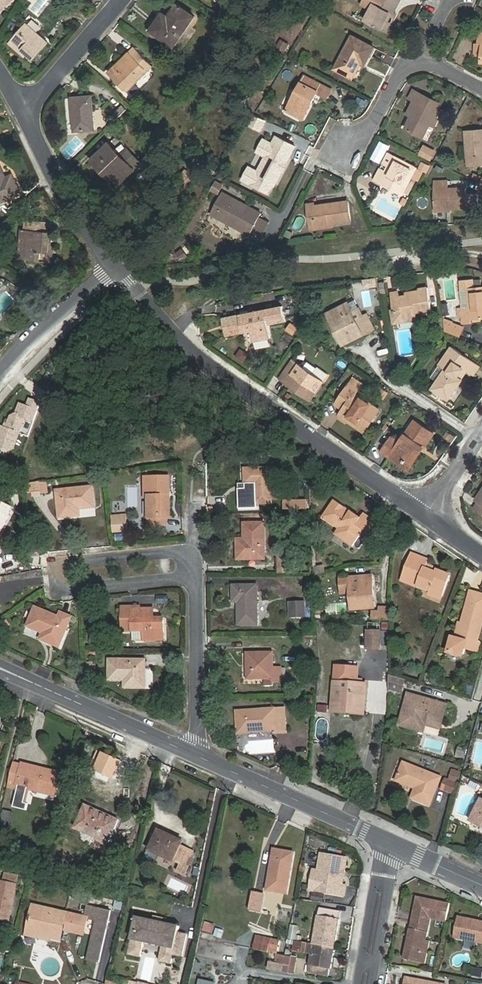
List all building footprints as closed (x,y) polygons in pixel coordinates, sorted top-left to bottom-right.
[(0,13),(15,0),(0,0),(0,13)] [(379,0),(368,0),(365,6),(374,10),(379,0)] [(385,31),(393,14),(395,16),(403,0),(379,0),(374,10),(368,23),(385,31)] [(160,19),(153,31),(175,46),(195,17),(178,6),(166,23),(160,19)] [(393,14),(385,31),(389,34),(398,17),(395,16),(393,14)] [(35,60),(49,44),(26,24),(12,40),(35,60)] [(284,52),(289,44),(280,40),(276,48),(284,52)] [(368,68),(375,55),(353,44),(339,72),(357,81),(364,66),(368,68)] [(135,49),(109,73),(125,90),(151,66),(135,49)] [(313,104),(316,105),(321,97),(331,102),(336,93),(307,79),(289,114),(304,122),(313,104)] [(419,113),(416,119),(410,132),(427,140),(434,128),(438,130),(442,123),(440,122),(447,108),(418,94),(415,101),(419,103),(415,111),(419,113)] [(75,132),(94,130),(90,97),(71,99),(75,132)] [(308,123),(316,105),(313,104),(304,122),(308,123)] [(123,106),(112,117),(116,120),(126,110),(123,106)] [(470,134),(472,170),(481,170),(481,134),(470,134)] [(277,145),(269,159),(261,174),(280,184),(299,149),(280,139),(277,145)] [(102,173),(105,169),(121,186),(137,170),(135,169),(142,162),(127,147),(121,154),(109,142),(90,160),(102,173)] [(266,157),(269,159),(277,145),(274,143),(266,157)] [(425,162),(434,167),(439,159),(429,153),(425,162)] [(393,170),(385,185),(407,196),(419,171),(392,157),(387,167),(393,170)] [(21,193),(12,175),(6,178),(0,165),(0,203),(21,193)] [(380,182),(385,185),(393,170),(387,167),(380,182)] [(438,209),(469,212),(469,210),(481,211),(481,199),(470,198),(471,191),(453,190),(454,181),(440,180),(438,209)] [(257,230),(264,218),(265,216),(226,195),(214,216),(254,237),(257,230)] [(321,229),(337,226),(355,224),(352,204),(318,209),(321,229)] [(337,229),(337,226),(321,229),(318,209),(312,210),(316,233),(337,229)] [(274,223),(264,218),(257,230),(267,235),(274,223)] [(22,230),(19,259),(40,261),(41,253),(49,253),(51,232),(48,232),(49,222),(27,220),(26,230),(22,230)] [(460,284),(461,293),(469,293),(470,310),(462,311),(463,328),(472,327),(472,324),(481,323),(481,292),(474,292),(474,283),(460,284)] [(395,313),(396,324),(416,322),(415,315),(421,315),(421,318),(431,317),(428,291),(419,292),(419,295),(412,295),(412,298),(407,298),(400,299),(399,295),(391,296),(393,313),(395,313)] [(461,293),(460,293),(462,311),(470,310),(469,293),(461,293)] [(342,335),(339,337),(346,349),(376,334),(370,320),(366,322),(357,305),(347,309),(333,317),(342,335)] [(290,325),(286,310),(227,322),(230,340),(256,334),(258,345),(275,342),(272,328),(290,325)] [(329,318),(339,337),(342,335),(333,317),(329,318)] [(446,334),(458,339),(461,331),(449,326),(446,334)] [(306,345),(309,340),(301,334),(297,340),(306,345)] [(464,373),(468,376),(473,379),(479,370),(451,351),(438,370),(445,374),(440,382),(431,394),(448,406),(463,385),(458,382),(464,373)] [(305,396),(304,398),(312,404),(324,386),(294,365),(281,383),(295,393),(297,390),(305,396)] [(312,375),(325,380),(328,373),(315,367),(312,375)] [(445,374),(438,370),(434,377),(440,382),(445,374)] [(463,385),(468,376),(464,373),(458,382),(463,385)] [(351,421),(349,425),(365,436),(379,414),(355,398),(357,395),(349,389),(336,407),(344,412),(342,415),(351,421)] [(295,393),(304,398),(305,396),(297,390),(295,393)] [(39,406),(29,402),(26,410),(19,407),(15,417),(10,420),(6,432),(1,430),(0,433),(0,450),(9,453),(12,451),(23,420),(32,424),(39,406)] [(340,419),(349,425),(351,421),(342,415),(340,419)] [(422,450),(424,451),(434,437),(416,424),(400,446),(392,440),(382,455),(390,461),(393,457),(409,468),(422,450)] [(408,474),(424,451),(422,450),(409,468),(393,457),(390,461),(408,474)] [(273,508),(273,474),(248,474),(248,489),(257,489),(258,508),(273,508)] [(24,482),(24,495),(47,495),(47,482),(24,482)] [(168,496),(171,496),(171,483),(147,483),(147,503),(151,502),(151,530),(167,530),(167,522),(171,522),(171,502),(168,502),(168,496)] [(74,513),(80,513),(95,511),(94,492),(57,496),(58,504),(62,503),(63,512),(59,512),(60,522),(75,520),(74,513)] [(362,512),(335,494),(323,512),(340,523),(336,529),(354,540),(365,524),(373,530),(381,517),(365,506),(362,512)] [(13,507),(0,500),(0,530),(13,507)] [(282,500),(282,509),(304,510),(305,500),(282,500)] [(127,521),(112,522),(113,535),(128,534),(127,521)] [(258,561),(258,565),(266,565),(266,529),(246,529),(246,545),(246,551),(238,551),(239,565),(249,565),(249,561),(258,561)] [(434,573),(435,571),(427,568),(430,560),(413,554),(404,579),(435,591),(434,592),(443,595),(450,576),(439,572),(438,574),(434,573)] [(280,562),(280,578),(292,577),(292,562),(280,562)] [(351,609),(371,608),(370,595),(372,595),(371,578),(342,579),(342,593),(350,592),(351,609)] [(260,628),(259,590),(234,590),(234,607),(240,607),(240,628),(260,628)] [(476,647),(481,626),(481,597),(471,594),(462,626),(458,642),(454,641),(453,640),(449,655),(463,659),(466,649),(467,644),(476,647)] [(312,606),(297,606),(297,620),(312,620),(312,606)] [(63,630),(67,632),(72,620),(61,615),(59,620),(35,609),(27,627),(43,635),(49,637),(46,643),(60,649),(64,640),(60,638),(63,630)] [(155,611),(132,610),(132,632),(144,632),(143,642),(164,643),(165,622),(155,622),(155,611)] [(0,625),(0,630),(1,631),(9,625),(6,621),(0,625)] [(462,626),(458,625),(454,641),(458,642),(462,626)] [(375,651),(376,634),(360,633),(360,651),(375,651)] [(275,655),(249,655),(250,682),(274,681),(274,685),(284,685),(283,671),(276,671),(275,655)] [(129,682),(129,690),(143,690),(143,680),(139,680),(140,671),(144,671),(144,663),(108,661),(107,681),(123,682),(129,682)] [(360,711),(370,712),(372,686),(363,686),(365,670),(342,668),(339,709),(350,710),(350,708),(360,708),(360,711)] [(407,682),(391,677),(391,690),(404,694),(407,682)] [(423,721),(450,728),(455,709),(410,696),(401,728),(419,733),(423,721)] [(338,714),(370,717),(370,712),(360,711),(360,708),(350,708),(350,710),(339,709),(338,714)] [(239,735),(250,734),(277,732),(278,735),(286,734),(284,709),(249,712),(238,712),(239,735)] [(448,734),(450,728),(423,721),(419,733),(424,734),(426,728),(448,734)] [(457,751),(455,757),(463,759),(464,754),(457,751)] [(18,800),(27,803),(31,787),(58,794),(63,773),(17,762),(12,782),(21,784),(18,800)] [(430,806),(440,779),(404,764),(397,782),(415,789),(412,799),(430,806)] [(453,795),(456,786),(445,781),(441,790),(453,795)] [(481,829),(481,802),(472,824),(481,829)] [(111,842),(121,819),(87,804),(77,826),(111,842)] [(151,851),(175,862),(183,844),(176,841),(177,838),(160,831),(151,851)] [(189,868),(198,847),(184,841),(183,844),(175,862),(189,868)] [(286,892),(293,852),(274,849),(267,889),(286,892)] [(319,881),(313,880),(311,890),(346,896),(348,886),(344,885),(349,859),(324,854),(321,871),(319,881)] [(12,918),(21,883),(5,879),(3,887),(0,886),(0,915),(12,918)] [(263,895),(252,893),(248,910),(260,912),(263,895)] [(325,895),(314,893),(313,900),(324,902),(325,895)] [(449,919),(453,900),(439,898),(439,901),(434,900),(434,897),(419,894),(411,936),(414,936),(413,942),(410,941),(407,958),(428,962),(432,940),(429,939),(434,916),(449,919)] [(36,932),(42,908),(34,905),(28,930),(36,932)] [(99,962),(111,911),(89,905),(86,918),(98,920),(89,959),(99,962)] [(48,935),(60,938),(64,923),(67,923),(66,929),(84,933),(87,921),(82,920),(82,918),(42,908),(36,932),(48,935)] [(314,944),(335,948),(339,919),(329,918),(330,910),(320,908),(315,933),(314,944)] [(329,918),(339,919),(340,912),(330,910),(329,918)] [(479,919),(478,922),(475,921),(475,918),(459,915),(455,935),(481,941),(481,920),(479,919)] [(136,916),(128,954),(139,956),(143,941),(162,945),(159,961),(171,963),(173,954),(182,956),(186,934),(178,932),(179,926),(162,922),(153,920),(136,916)] [(211,934),(214,924),(204,920),(201,930),(211,934)] [(295,939),(297,925),(290,924),(288,938),(295,939)] [(212,935),(220,938),(223,929),(215,927),(212,935)] [(47,940),(48,935),(36,932),(35,937),(47,940)] [(309,932),(307,943),(314,944),(315,933),(309,932)] [(258,937),(255,950),(277,954),(280,942),(258,937)] [(312,953),(312,955),(333,958),(335,948),(314,944),(307,943),(300,941),(298,950),(312,953)] [(268,969),(293,974),(296,958),(280,955),(278,964),(270,962),(268,969)] [(333,958),(312,955),(309,972),(329,976),(330,968),(331,969),(333,958)]
